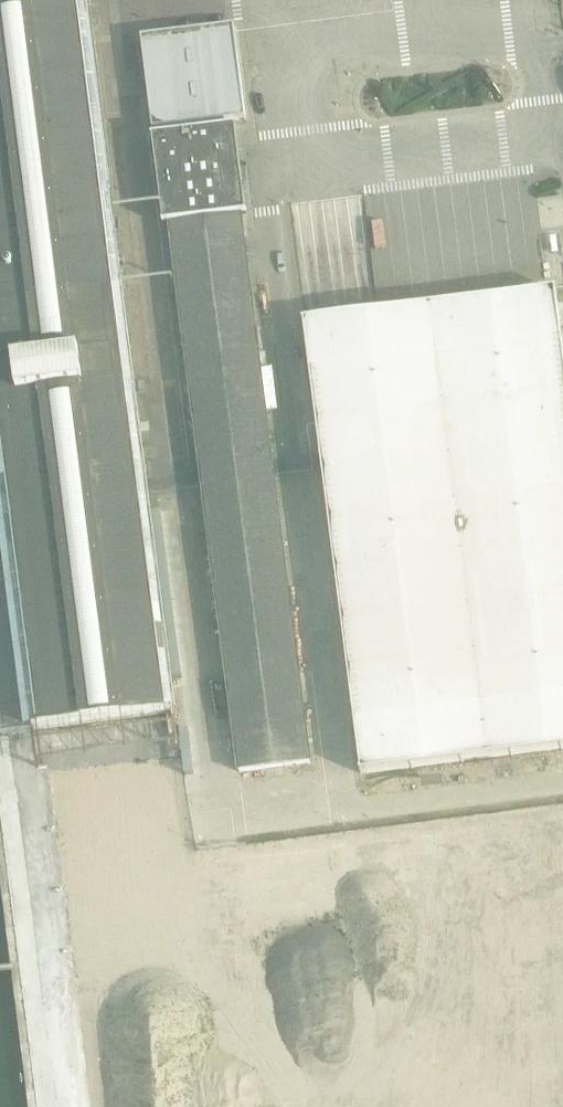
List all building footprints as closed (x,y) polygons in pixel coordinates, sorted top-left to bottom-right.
[(175,712),(122,296),(85,0),(0,0),(0,734),(175,712)] [(140,38),(152,131),(245,119),(232,26),(140,38)] [(228,128),(163,136),(240,772),(310,763),(228,128)] [(362,774),(562,747),(562,357),(554,290),(303,322),(362,774)] [(436,1002),(268,1020),(273,1062),(440,1045),(436,1002)]
